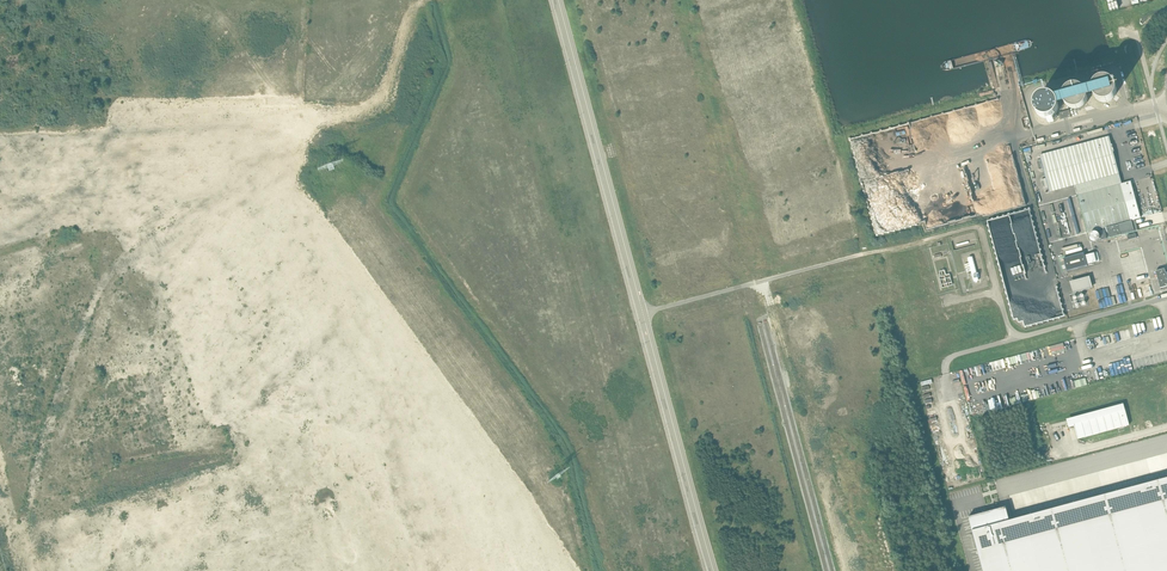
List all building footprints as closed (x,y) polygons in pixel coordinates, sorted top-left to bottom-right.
[(1162,25),(1159,22),(1148,39),(1152,41),(1162,25)] [(1119,75),(1125,74),(1123,63),(1116,65),(1119,75)] [(1035,104),(1034,106),(1034,107),(1035,109),(1035,111),(1036,112),(1037,113),(1038,115),(1039,116),(1041,117),(1042,117),(1044,118),(1046,118),(1047,118),(1049,118),(1051,117),(1052,117),(1054,116),(1055,115),(1056,114),(1057,112),(1058,111),(1058,109),(1058,107),(1066,105),(1067,107),(1068,108),(1070,109),(1071,109),(1073,110),(1075,110),(1076,110),(1078,110),(1080,109),(1081,109),(1082,108),(1084,107),(1085,105),(1086,104),(1087,103),(1087,101),(1087,99),(1095,97),(1096,98),(1097,100),(1099,101),(1100,101),(1102,102),(1103,102),(1105,102),(1107,102),(1108,101),(1110,101),(1111,100),(1113,99),(1114,98),(1115,96),(1115,95),(1116,93),(1116,92),(1116,90),(1116,88),(1116,87),(1115,85),(1115,84),(1114,82),(1112,81),(1111,80),(1110,79),(1108,79),(1106,78),(1105,78),(1103,78),(1101,79),(1100,79),(1098,80),(1097,81),(1096,82),(1095,83),(1094,85),(1093,86),(1093,88),(1084,90),(1083,89),(1082,88),(1080,87),(1079,87),(1077,86),(1076,86),(1074,86),(1072,87),(1071,87),(1069,88),(1068,89),(1067,90),(1066,91),(1065,93),(1064,94),(1064,96),(1056,98),(1054,97),(1053,96),(1052,95),(1050,95),(1048,94),(1047,94),(1045,94),(1043,94),(1042,95),(1040,96),(1039,97),(1038,98),(1037,99),(1036,101),(1035,102),(1035,104)] [(1071,117),(1070,110),(1059,112),(1061,119),(1071,117)] [(1104,139),(1040,156),(1049,191),(1075,184),(1119,172),(1109,137),(1104,139)] [(945,181),(946,187),(947,187),(947,186),(950,186),(949,176),(940,177),(941,182),(945,181)] [(1122,184),(1078,195),(1078,196),(1088,232),(1106,227),(1109,238),(1121,235),(1134,231),(1131,220),(1141,217),(1131,182),(1122,184)] [(1072,269),(1085,265),(1083,261),(1086,260),(1085,257),(1089,256),(1088,252),(1068,257),(1072,269)] [(984,279),(978,254),(973,255),(979,280),(984,279)] [(1155,271),(1160,288),(1166,286),(1166,273),(1166,272),(1166,273),(1165,269),(1155,271)] [(1078,290),(1098,285),(1095,274),(1075,280),(1078,290)] [(1165,318),(1129,325),(1130,332),(1151,327),(1150,322),(1153,321),(1155,328),(1166,325),(1165,318)] [(1098,344),(1104,343),(1102,334),(1096,336),(1098,344)] [(1078,439),(1129,425),(1125,410),(1074,424),(1078,439)] [(968,517),(978,551),(977,552),(977,555),(978,554),(983,570),(1166,570),(1166,478),(1010,520),(1005,521),(1002,509),(988,513),(989,518),(987,519),(985,512),(970,516),(968,517)]
